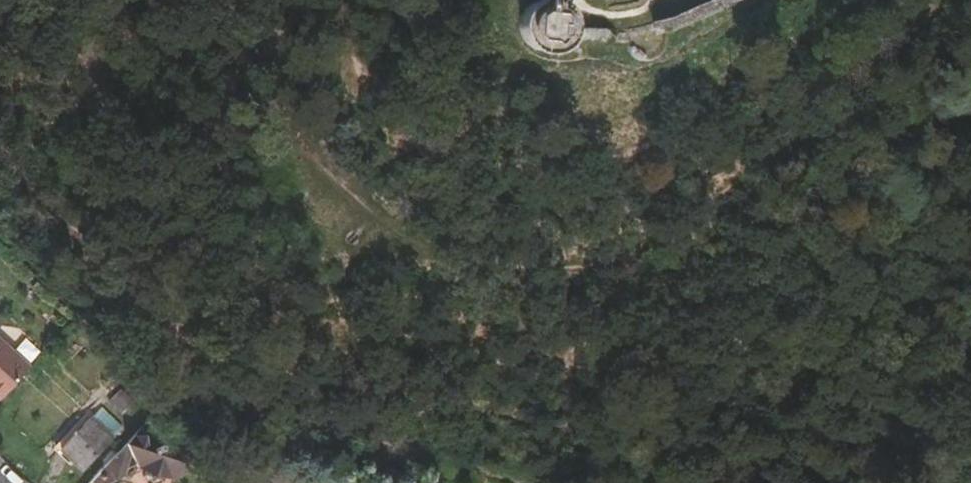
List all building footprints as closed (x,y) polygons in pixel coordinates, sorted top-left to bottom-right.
[(527,1),(521,9),(518,16),(518,25),(522,35),(530,43),(542,47),(553,46),(561,42),(567,35),(569,23),(568,15),(565,9),(562,5),(557,0),(528,0),(527,1)] [(667,33),(663,18),(628,26),(625,42),(626,47),(630,53),(637,58),(648,60),(658,56),(665,49),(667,41),(667,33)] [(30,367),(0,339),(0,400),(30,367)] [(123,414),(134,402),(121,390),(110,401),(123,414)] [(92,419),(112,439),(123,428),(102,408),(92,419)] [(91,418),(62,448),(84,469),(113,439),(112,439),(92,419),(91,418)] [(90,482),(120,482),(127,478),(128,474),(138,468),(140,470),(143,469),(148,470),(162,463),(169,477),(174,478),(175,480),(188,473),(196,475),(193,470),(215,459),(224,454),(210,449),(203,438),(195,442),(167,427),(159,436),(147,424),(90,482)] [(145,479),(152,476),(156,482),(162,480),(164,482),(167,482),(169,477),(162,463),(148,470),(145,479)]
